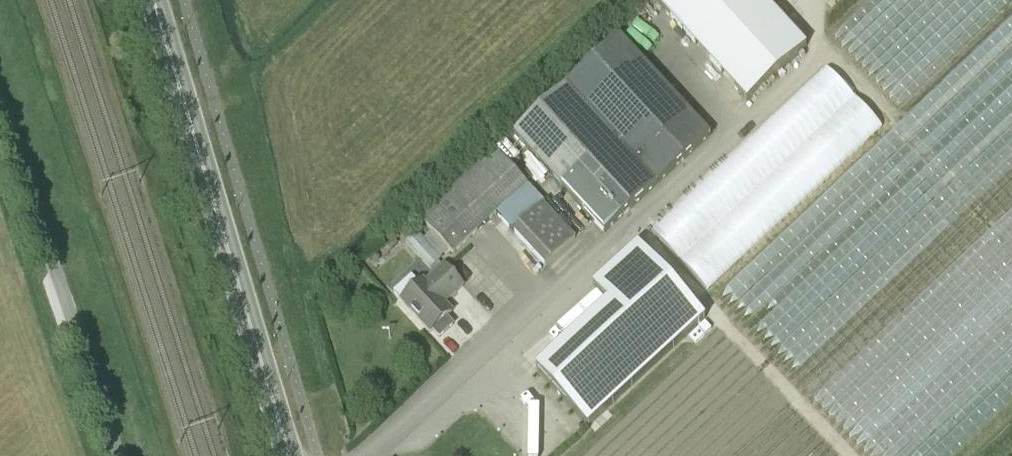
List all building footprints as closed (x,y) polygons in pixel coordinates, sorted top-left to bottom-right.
[(748,103),(807,48),(763,0),(659,0),(656,3),(748,103)] [(619,36),(513,133),(604,233),(711,136),(619,36)] [(826,68),(651,232),(707,292),(882,128),(826,68)] [(477,152),(484,160),(420,219),(453,254),(496,214),(527,187),(487,143),(477,152)] [(527,187),(496,214),(512,232),(542,204),(527,187)] [(544,267),(575,240),(542,204),(512,232),(544,267)] [(417,232),(405,244),(430,271),(442,260),(417,232)] [(391,239),(384,247),(389,252),(397,245),(391,239)] [(608,302),(535,369),(586,426),(704,317),(637,244),(592,284),(608,302)] [(432,331),(440,339),(455,326),(447,317),(452,313),(444,304),(463,287),(444,266),(425,283),(423,281),(401,302),(430,333),(432,331)]
